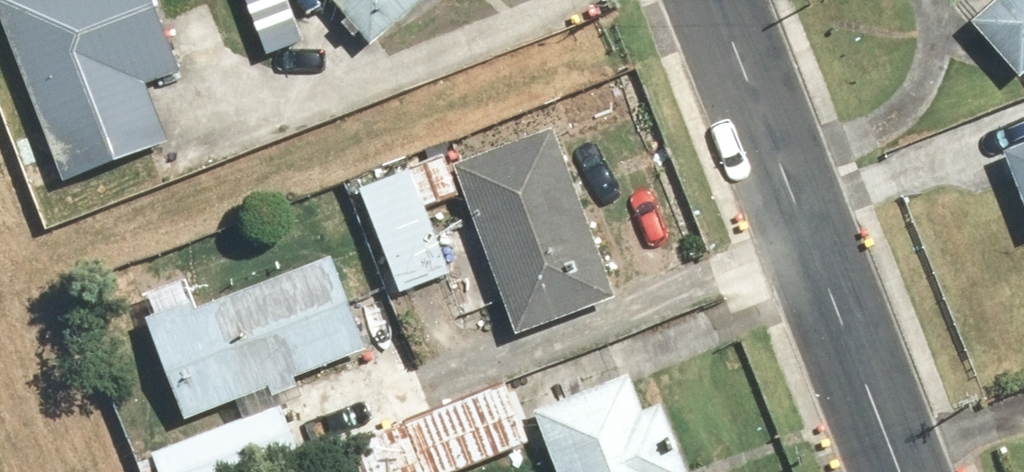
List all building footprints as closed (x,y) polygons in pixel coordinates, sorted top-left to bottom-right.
[(158,93),(192,80),(162,0),(19,0),(6,5),(74,187),(178,148),(158,93)] [(272,60),(311,47),(296,0),(254,0),(272,60)] [(386,44),(437,0),(348,0),(386,44)] [(983,26),(1023,71),(1023,0),(1012,0),(983,26)] [(567,132),(471,167),(532,335),(627,301),(567,132)] [(1015,152),(1023,174),(1023,149),(1015,152)] [(429,170),(371,191),(409,293),(467,271),(429,170)] [(397,346),(360,250),(211,307),(199,276),(150,294),(199,421),(255,400),(262,419),(158,459),(163,471),(269,471),(361,437),(423,413),(397,346)] [(361,437),(375,471),(475,471),(547,445),(520,375),(423,413),(361,437)] [(675,405),(653,415),(639,378),(548,413),(571,471),(706,471),(675,405)]
